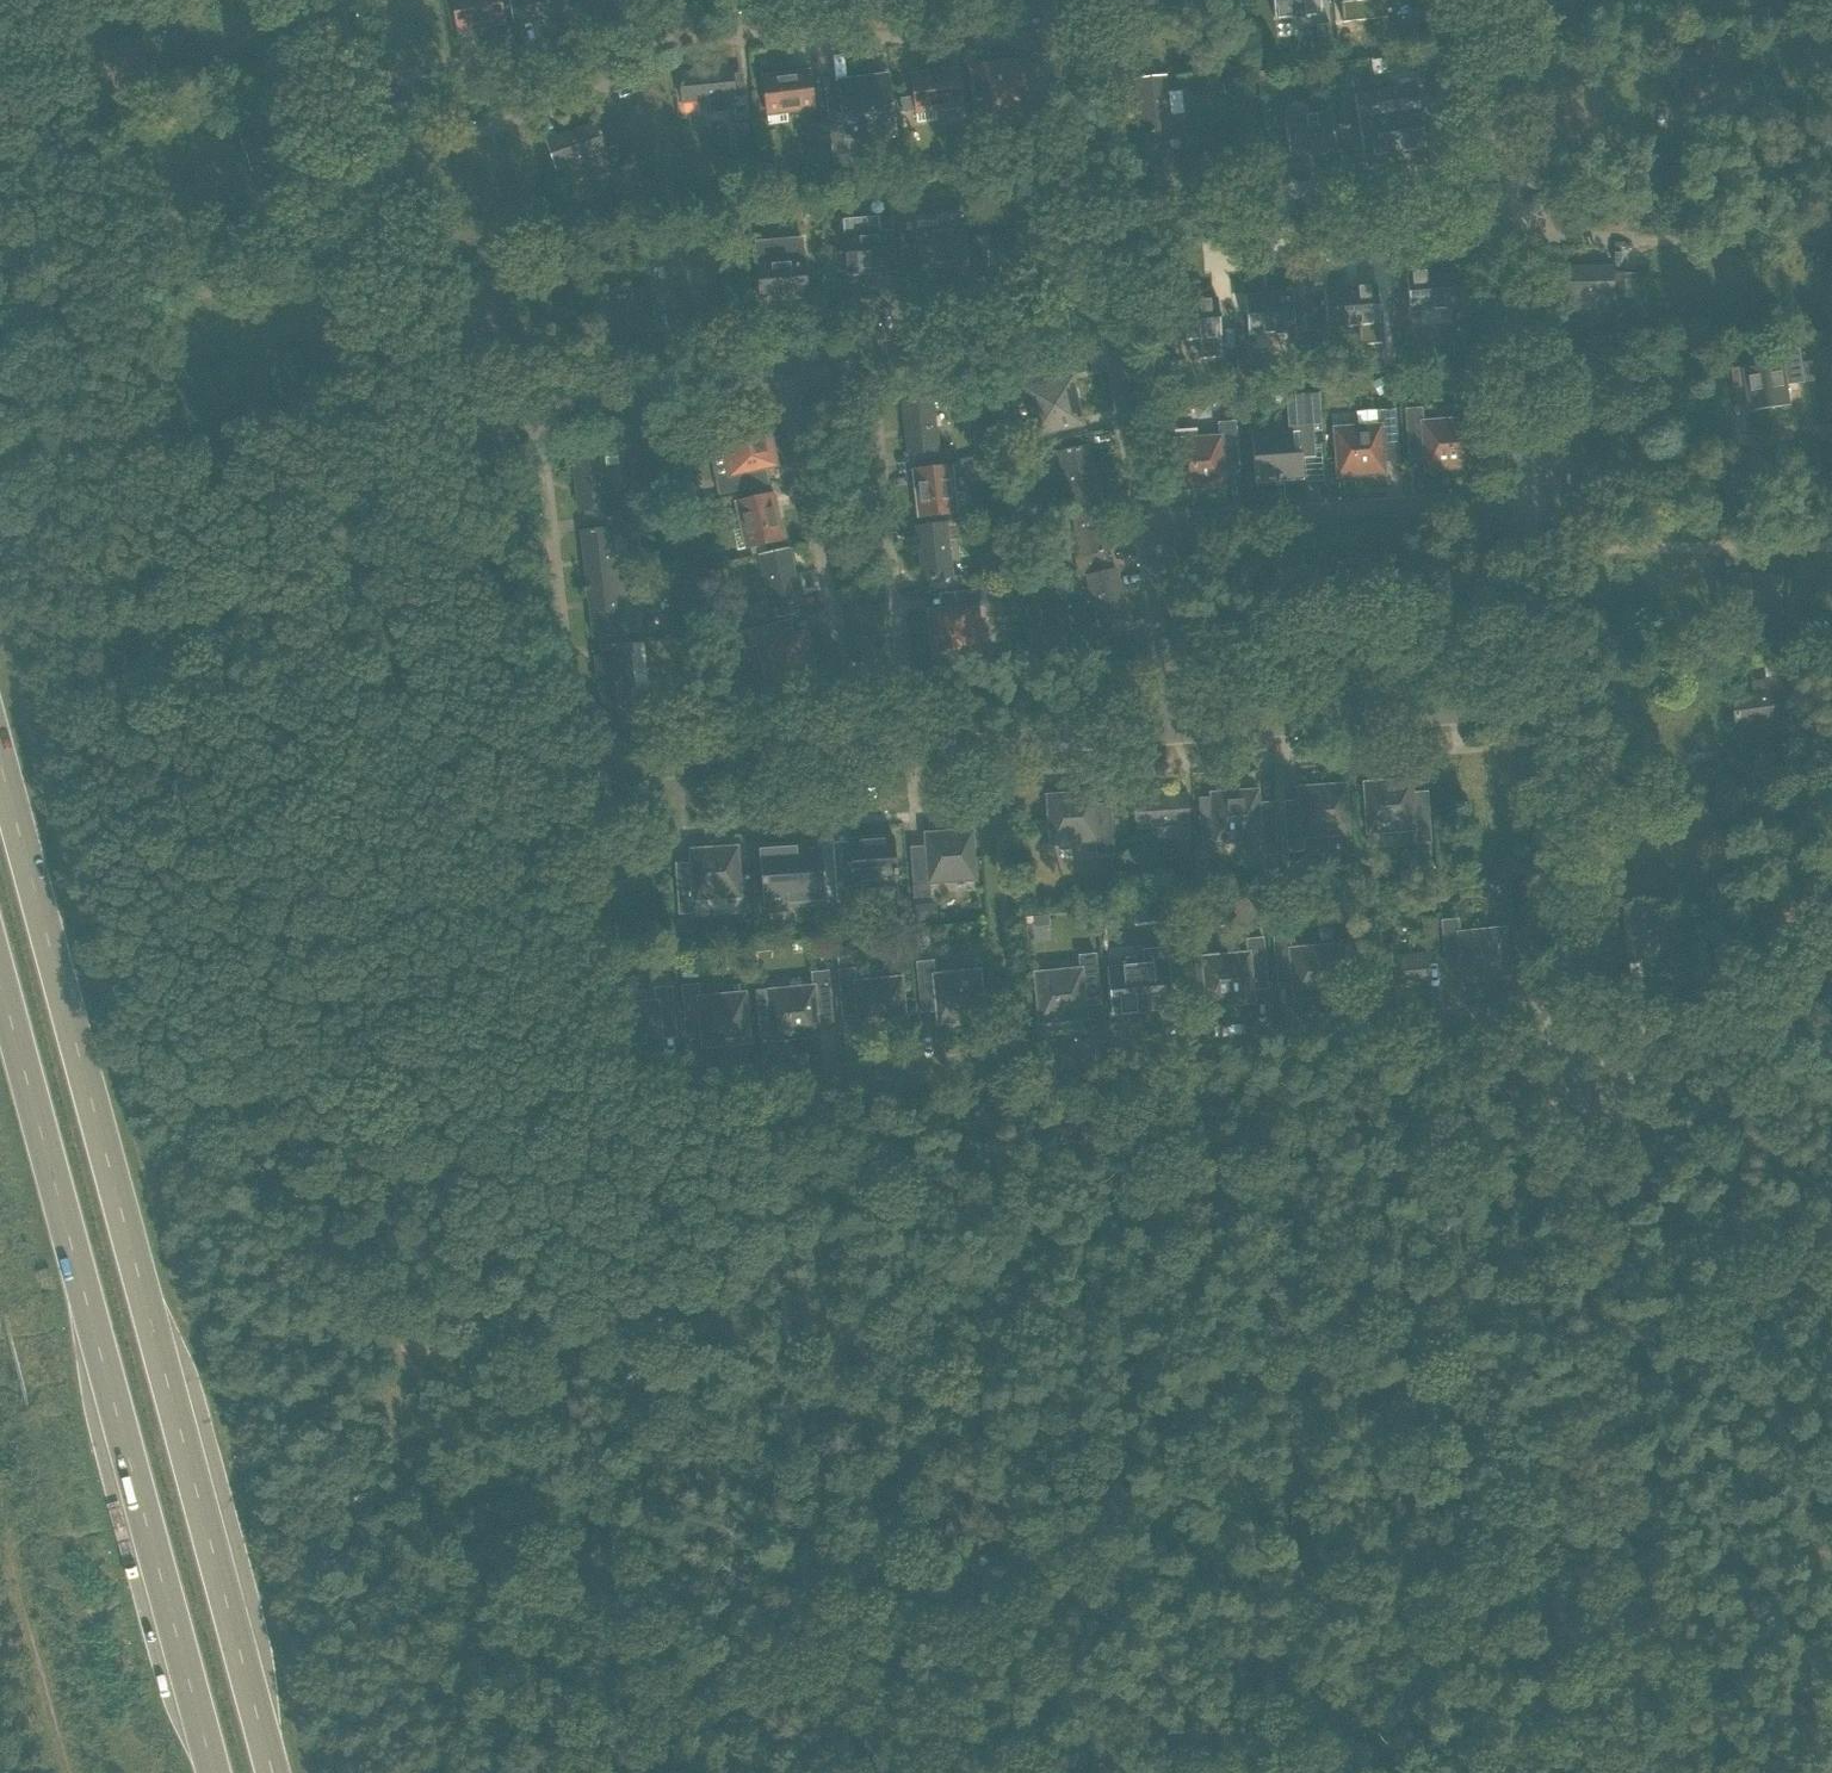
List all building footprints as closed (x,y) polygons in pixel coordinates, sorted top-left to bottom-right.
[(504,22),(500,0),(452,0),(458,31),(504,22)] [(515,24),(568,14),(567,8),(576,6),(575,0),(510,0),(515,24)] [(1128,7),(1133,6),(1134,17),(1156,14),(1154,4),(1157,4),(1157,0),(1127,0),(1128,7)] [(1275,19),(1321,14),(1320,0),(1273,0),(1275,19)] [(1341,1),(1343,22),(1387,17),(1385,0),(1348,0),(1341,1)] [(983,66),(971,67),(978,123),(999,120),(999,118),(998,113),(1010,111),(1039,107),(1034,68),(1033,68),(1019,70),(1019,69),(1018,61),(1017,62),(983,66)] [(732,68),(679,73),(681,96),(681,102),(709,100),(710,112),(718,112),(735,110),(734,98),(734,92),(732,74),(732,68)] [(912,75),(915,98),(918,121),(937,119),(936,110),(963,106),(958,69),(912,75)] [(1234,70),(1219,76),(1225,93),(1240,87),(1234,70)] [(812,93),(809,71),(763,77),(769,124),(788,122),(787,112),(814,109),(812,93)] [(1165,76),(1136,79),(1142,133),(1148,132),(1149,142),(1167,140),(1170,140),(1188,138),(1187,127),(1171,129),(1169,117),(1169,115),(1166,92),(1166,87),(1165,76)] [(848,137),(893,132),(891,117),(886,77),(840,82),(846,137),(847,137),(848,137)] [(1416,85),(1385,90),(1395,152),(1425,148),(1416,85)] [(1384,89),(1354,93),(1363,156),(1394,151),(1384,89)] [(1331,112),(1284,118),(1290,157),(1336,150),(1331,112)] [(547,140),(556,168),(607,151),(606,149),(616,145),(609,125),(599,128),(597,123),(547,140)] [(747,123),(734,125),(737,152),(751,151),(751,150),(751,149),(747,123)] [(1170,140),(1149,142),(1150,152),(1144,153),(1150,205),(1179,202),(1174,149),(1171,150),(1170,140)] [(849,154),(833,156),(834,166),(851,164),(849,154)] [(808,167),(804,171),(804,177),(808,181),(816,180),(820,176),(819,170),(815,166),(808,167)] [(890,179),(879,180),(880,199),(892,198),(890,179)] [(878,233),(877,218),(844,220),(846,253),(836,254),(837,270),(848,269),(848,273),(895,270),(892,232),(878,233)] [(918,220),(921,268),(968,264),(965,226),(937,228),(937,219),(918,220)] [(802,238),(755,242),(757,262),(757,267),(760,300),(807,296),(802,249),(802,238)] [(1459,268),(1406,273),(1410,311),(1462,307),(1459,268)] [(1613,268),(1560,269),(1560,298),(1596,298),(1599,298),(1613,298),(1613,294),(1624,294),(1624,308),(1639,308),(1638,274),(1637,274),(1623,274),(1613,274),(1613,268)] [(1377,285),(1324,290),(1328,328),(1358,326),(1360,345),(1382,343),(1377,285)] [(1292,292),(1245,296),(1248,334),(1295,331),(1292,292)] [(1218,299),(1165,303),(1168,341),(1199,339),(1200,358),(1222,356),(1218,299)] [(1311,314),(1297,315),(1298,332),(1312,331),(1311,314)] [(1612,336),(1587,338),(1588,347),(1588,349),(1588,350),(1613,349),(1612,336)] [(1411,342),(1398,343),(1400,361),(1413,360),(1411,342)] [(1783,362),(1762,365),(1768,408),(1789,405),(1786,385),(1804,382),(1799,348),(1781,351),(1783,362)] [(1812,361),(1802,362),(1805,381),(1814,380),(1812,361)] [(1762,365),(1741,369),(1747,411),(1768,408),(1762,365)] [(1739,367),(1730,369),(1733,387),(1742,386),(1739,367)] [(1016,397),(1027,394),(1036,435),(1083,424),(1072,377),(1039,385),(1036,370),(1011,376),(1016,397)] [(1387,375),(1378,381),(1384,391),(1393,385),(1387,375)] [(1290,431),(1251,434),(1255,483),(1303,480),(1302,457),(1315,457),(1313,431),(1322,430),(1322,426),(1319,392),(1297,394),(1298,408),(1289,409),(1290,431)] [(939,451),(936,422),(933,398),(904,401),(909,454),(916,454),(917,464),(936,462),(935,452),(939,451)] [(1424,448),(1424,457),(1425,470),(1472,466),(1469,419),(1422,422),(1421,408),(1406,410),(1409,449),(1424,448)] [(1383,451),(1398,450),(1395,410),(1379,412),(1380,425),(1334,428),(1338,476),(1384,473),(1383,451)] [(755,471),(765,468),(777,466),(766,420),(720,431),(730,476),(717,479),(720,494),(759,485),(755,471)] [(1223,462),(1237,461),(1234,422),(1219,423),(1220,437),(1174,440),(1177,488),(1224,485),(1223,462)] [(1007,436),(998,439),(1001,452),(1011,450),(1007,436)] [(1058,453),(1070,505),(1099,498),(1087,446),(1081,448),(1079,437),(1059,442),(1061,452),(1058,453)] [(585,511),(586,521),(607,518),(605,508),(609,508),(604,455),(574,458),(580,511),(585,511)] [(951,466),(937,467),(914,470),(919,516),(966,511),(964,492),(955,493),(951,466)] [(734,531),(738,549),(784,539),(773,493),(736,502),(742,529),(734,531)] [(1099,498),(1070,505),(1081,556),(1075,559),(1077,567),(1087,565),(1107,561),(1105,551),(1110,550),(1099,498)] [(581,531),(587,584),(616,580),(610,527),(607,527),(607,518),(586,521),(587,530),(581,531)] [(941,524),(917,526),(923,580),(928,580),(929,589),(961,586),(960,576),(960,575),(952,576),(946,523),(941,524)] [(789,549),(760,556),(771,608),(775,607),(777,617),(797,613),(795,603),(801,601),(789,549)] [(1087,565),(1077,567),(1079,575),(1086,576),(1093,604),(1098,627),(1126,621),(1115,570),(1109,571),(1107,561),(1087,565)] [(598,637),(599,645),(620,643),(619,634),(622,634),(616,580),(587,584),(593,637),(598,637)] [(951,608),(940,609),(929,610),(935,657),(982,651),(977,605),(990,604),(989,589),(950,593),(951,608)] [(760,603),(745,606),(748,620),(763,617),(760,603)] [(987,643),(1017,644),(1019,616),(989,615),(987,643)] [(784,637),(780,623),(742,632),(745,647),(759,643),(769,689),(816,678),(805,632),(784,637)] [(620,643),(599,645),(600,657),(595,657),(601,709),(610,708),(611,721),(649,717),(647,704),(630,705),(624,654),(621,654),(620,643)] [(1782,664),(1765,666),(1767,678),(1784,676),(1782,664)] [(1731,696),(1732,702),(1736,725),(1790,718),(1784,676),(1767,678),(1769,690),(1731,696)] [(1412,803),(1411,793),(1411,781),(1364,784),(1368,834),(1413,831),(1414,843),(1430,842),(1427,802),(1412,803)] [(1298,788),(1299,801),(1300,810),(1285,812),(1288,851),(1303,850),(1302,836),(1348,833),(1345,785),(1298,788)] [(1260,813),(1259,802),(1258,791),(1211,794),(1215,842),(1261,839),(1262,853),(1277,851),(1274,812),(1260,813)] [(1113,853),(1110,814),(1095,815),(1094,793),(1047,796),(1051,844),(1097,840),(1098,854),(1113,853)] [(1134,798),(1135,822),(1136,828),(1172,826),(1173,838),(1190,837),(1186,795),(1134,798)] [(1679,815),(1661,817),(1662,831),(1680,830),(1679,815)] [(1661,817),(1642,818),(1643,833),(1662,831),(1661,817)] [(927,857),(912,858),(915,897),(930,896),(929,882),(976,879),(972,831),(926,834),(927,857)] [(850,859),(833,860),(836,901),(836,902),(863,901),(862,884),(896,881),(896,875),(897,875),(897,869),(895,869),(893,837),(849,840),(850,859)] [(803,843),(759,846),(761,877),(760,877),(761,883),(762,883),(763,908),(826,904),(823,865),(821,842),(803,843)] [(689,874),(676,875),(678,914),(694,913),(693,899),(741,896),(738,848),(688,852),(688,855),(689,864),(689,874)] [(1420,861),(1419,861),(1420,876),(1421,876),(1423,876),(1433,875),(1431,860),(1420,861)] [(1246,897),(1231,906),(1247,933),(1262,923),(1246,897)] [(929,904),(915,905),(916,920),(930,919),(929,904)] [(1176,905),(1156,907),(1159,931),(1178,929),(1176,905)] [(1422,920),(1425,949),(1439,947),(1437,919),(1422,920)] [(1461,959),(1462,970),(1463,981),(1510,976),(1505,929),(1459,933),(1458,920),(1442,921),(1446,960),(1461,959)] [(926,927),(913,928),(914,946),(927,944),(927,939),(927,937),(926,927)] [(1293,975),(1294,986),(1295,997),(1341,993),(1337,945),(1291,950),(1289,936),(1274,937),(1278,976),(1293,975)] [(1203,958),(1203,964),(1196,965),(1198,982),(1205,981),(1207,1005),(1254,1001),(1252,979),(1267,977),(1263,938),(1247,940),(1249,954),(1203,958)] [(826,939),(813,940),(815,958),(827,956),(826,939)] [(1374,959),(1374,965),(1377,988),(1430,983),(1427,954),(1392,957),(1391,945),(1375,946),(1376,958),(1374,959)] [(850,946),(837,948),(838,966),(852,964),(850,946)] [(1143,963),(1106,966),(1110,1013),(1172,1007),(1168,960),(1166,946),(1141,949),(1143,963)] [(670,952),(653,953),(655,971),(672,970),(670,952)] [(1099,993),(1097,970),(1095,954),(1080,956),(1081,969),(1035,974),(1040,1021),(1086,1017),(1084,995),(1099,993)] [(931,961),(916,962),(920,1002),(935,1000),(937,1022),(983,1018),(979,970),(933,975),(931,961)] [(853,969),(838,970),(842,1009),(857,1008),(859,1030),(905,1025),(901,978),(855,982),(853,969)] [(814,987),(755,992),(760,1036),(772,1035),(772,1039),(819,1034),(817,1012),(831,1011),(827,971),(812,973),(814,987)] [(696,984),(681,985),(685,1025),(700,1023),(702,1045),(748,1041),(744,993),(698,998),(696,984)] [(657,1002),(611,1006),(615,1054),(662,1049),(660,1027),(675,1026),(671,986),(656,988),(657,1002)]
